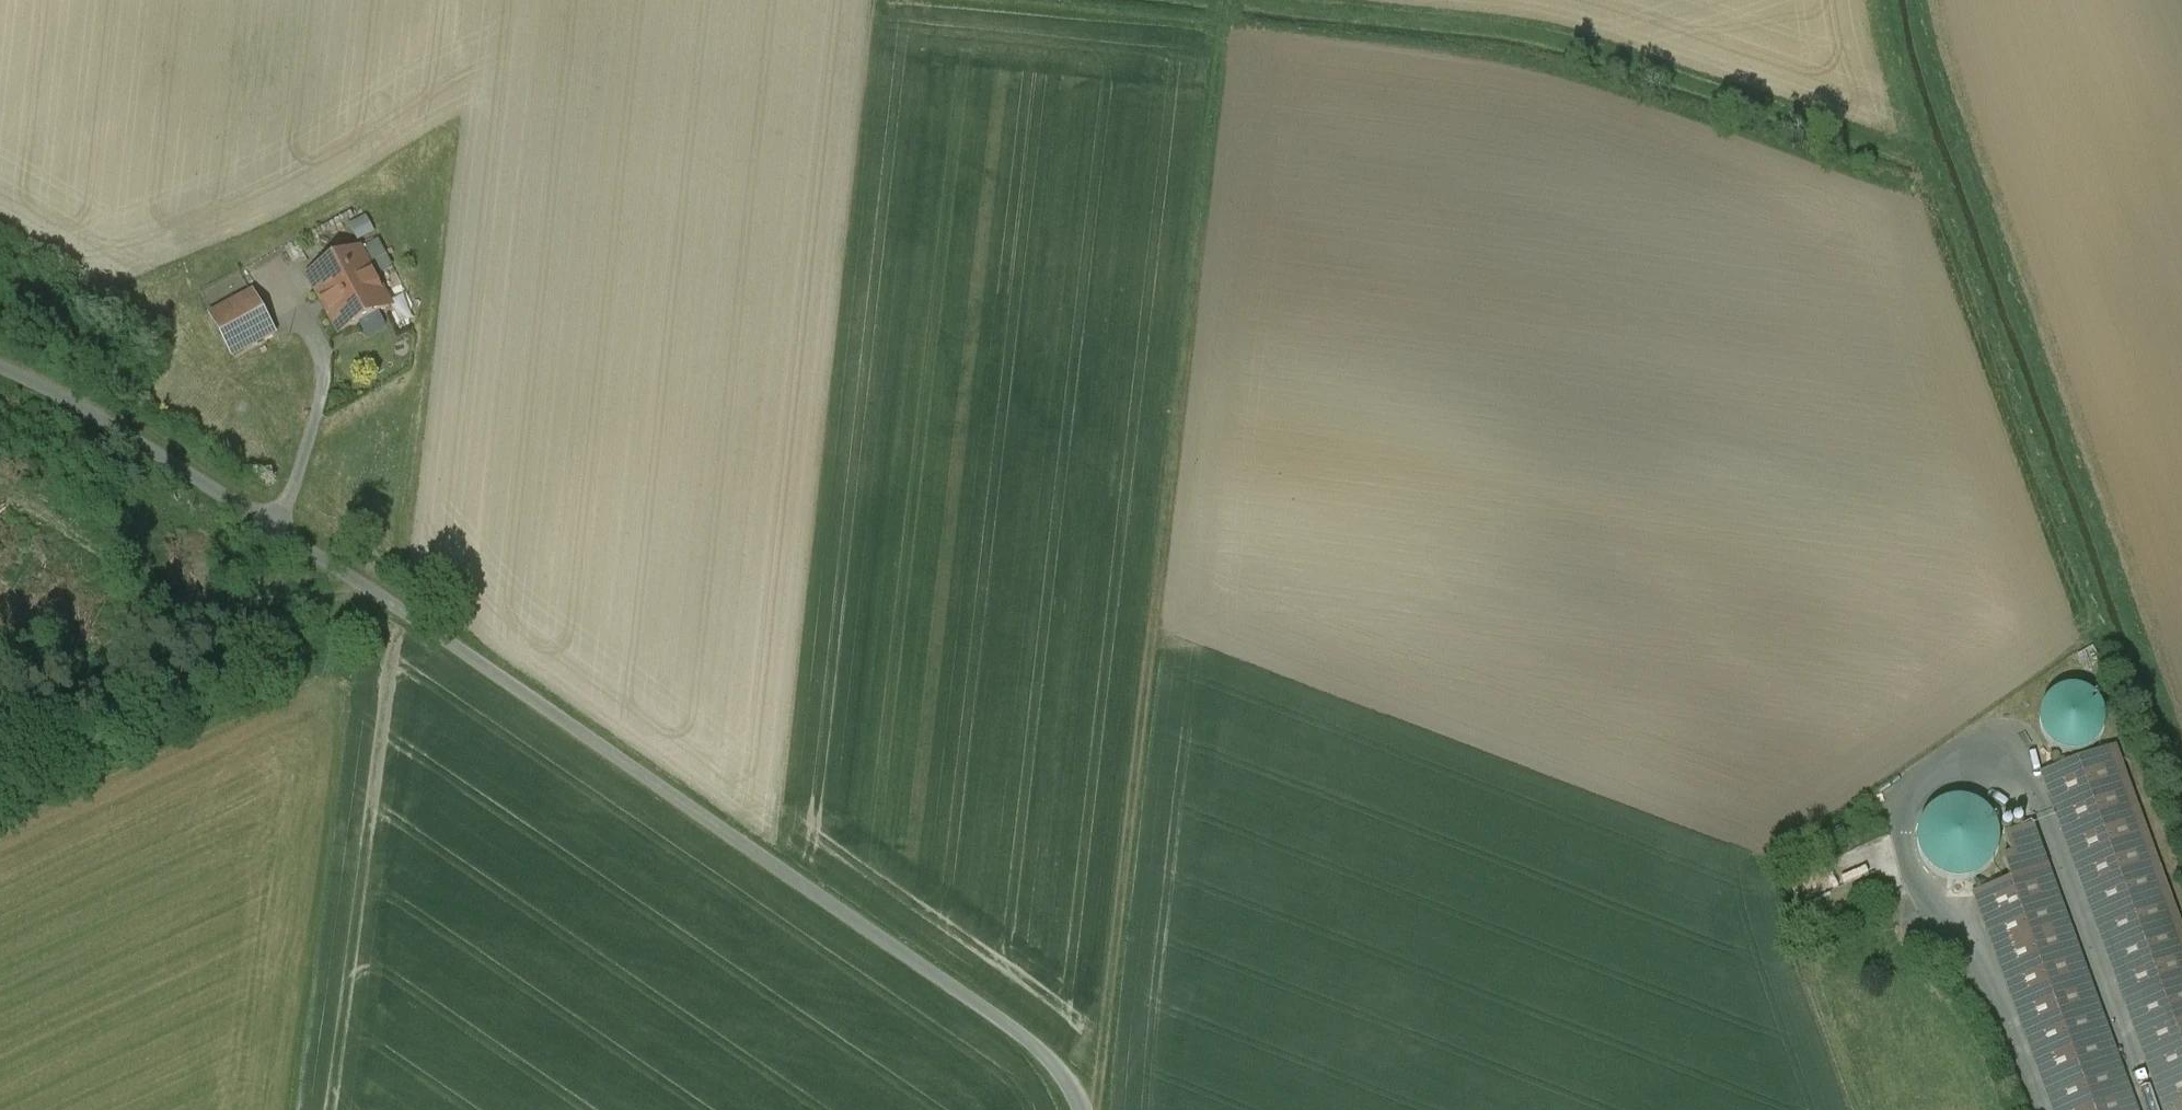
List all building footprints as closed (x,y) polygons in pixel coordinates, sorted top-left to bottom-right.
[(368,229),(314,259),(348,322),(403,292),(368,229)] [(288,331),(259,279),(218,302),(246,354),(288,331)] [(2061,695),(2057,697),(2054,699),(2051,701),(2049,703),(2045,708),(2043,713),(2042,716),(2041,719),(2041,722),(2040,726),(2041,731),(2042,734),(2043,738),(2046,742),(2049,747),(2053,750),(2059,753),(2063,755),(2068,756),(2074,756),(2081,755),(2086,753),(2089,752),(2092,750),(2094,748),(2096,745),(2099,741),(2102,737),(2103,733),(2104,729),(2104,724),(2104,721),(2103,718),(2103,716),(2102,713),(2100,710),(2099,708),(2098,706),(2095,702),(2091,699),(2087,697),(2083,695),(2078,693),(2072,693),(2066,694),(2061,695)] [(2118,756),(2044,783),(2164,1109),(2181,1109),(2181,933),(2118,756)] [(1957,799),(1947,801),(1941,803),(1937,805),(1932,809),(1927,814),(1923,820),(1921,824),(1919,829),(1918,832),(1917,836),(1917,842),(1918,849),(1919,853),(1920,856),(1922,860),(1924,863),(1927,868),(1931,871),(1935,874),(1938,877),(1942,878),(1948,881),(1954,882),(1960,882),(1967,881),(1972,880),(1979,877),(1985,872),(1990,867),(1994,862),(1996,857),(1998,853),(1999,848),(1999,844),(2000,839),(1999,833),(1998,830),(1997,827),(1996,823),(1993,818),(1989,813),(1985,809),(1980,806),(1977,804),(1971,802),(1964,800),(1957,799)] [(2047,868),(1974,895),(2052,1109),(2135,1109),(2047,868)]
